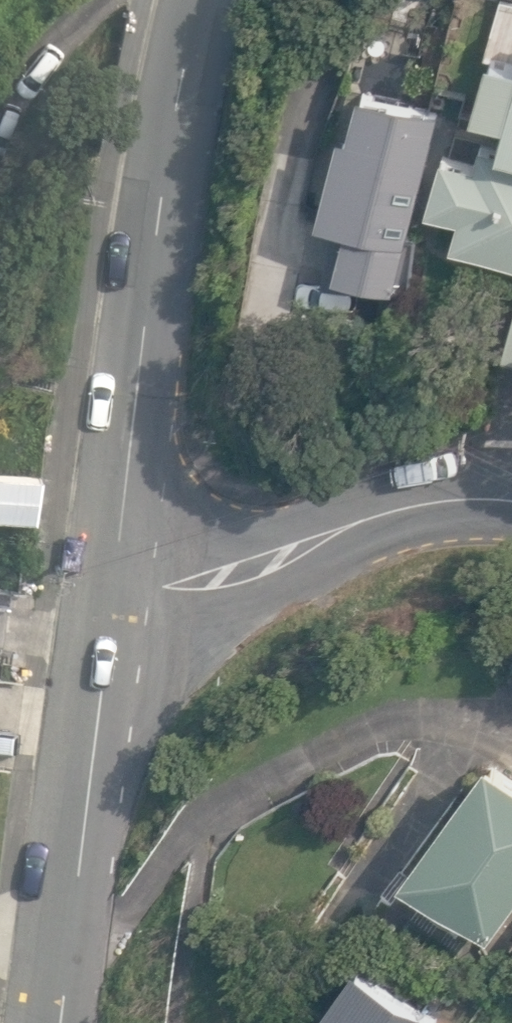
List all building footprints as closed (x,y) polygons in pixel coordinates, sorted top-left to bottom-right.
[(494,146),(511,151),(511,84),(494,146)] [(398,290),(442,110),(364,89),(350,137),(343,134),(319,222),(334,225),(325,284),(367,291),(369,283),(398,290)] [(494,146),(479,141),(474,161),(440,151),(425,205),(458,214),(450,241),(511,259),(511,151),(494,146)] [(37,517),(43,474),(0,467),(0,512),(37,517)] [(487,936),(511,903),(511,770),(487,751),(398,871),(487,936)] [(444,1018),(356,954),(306,1022),(441,1022),(444,1018)]
